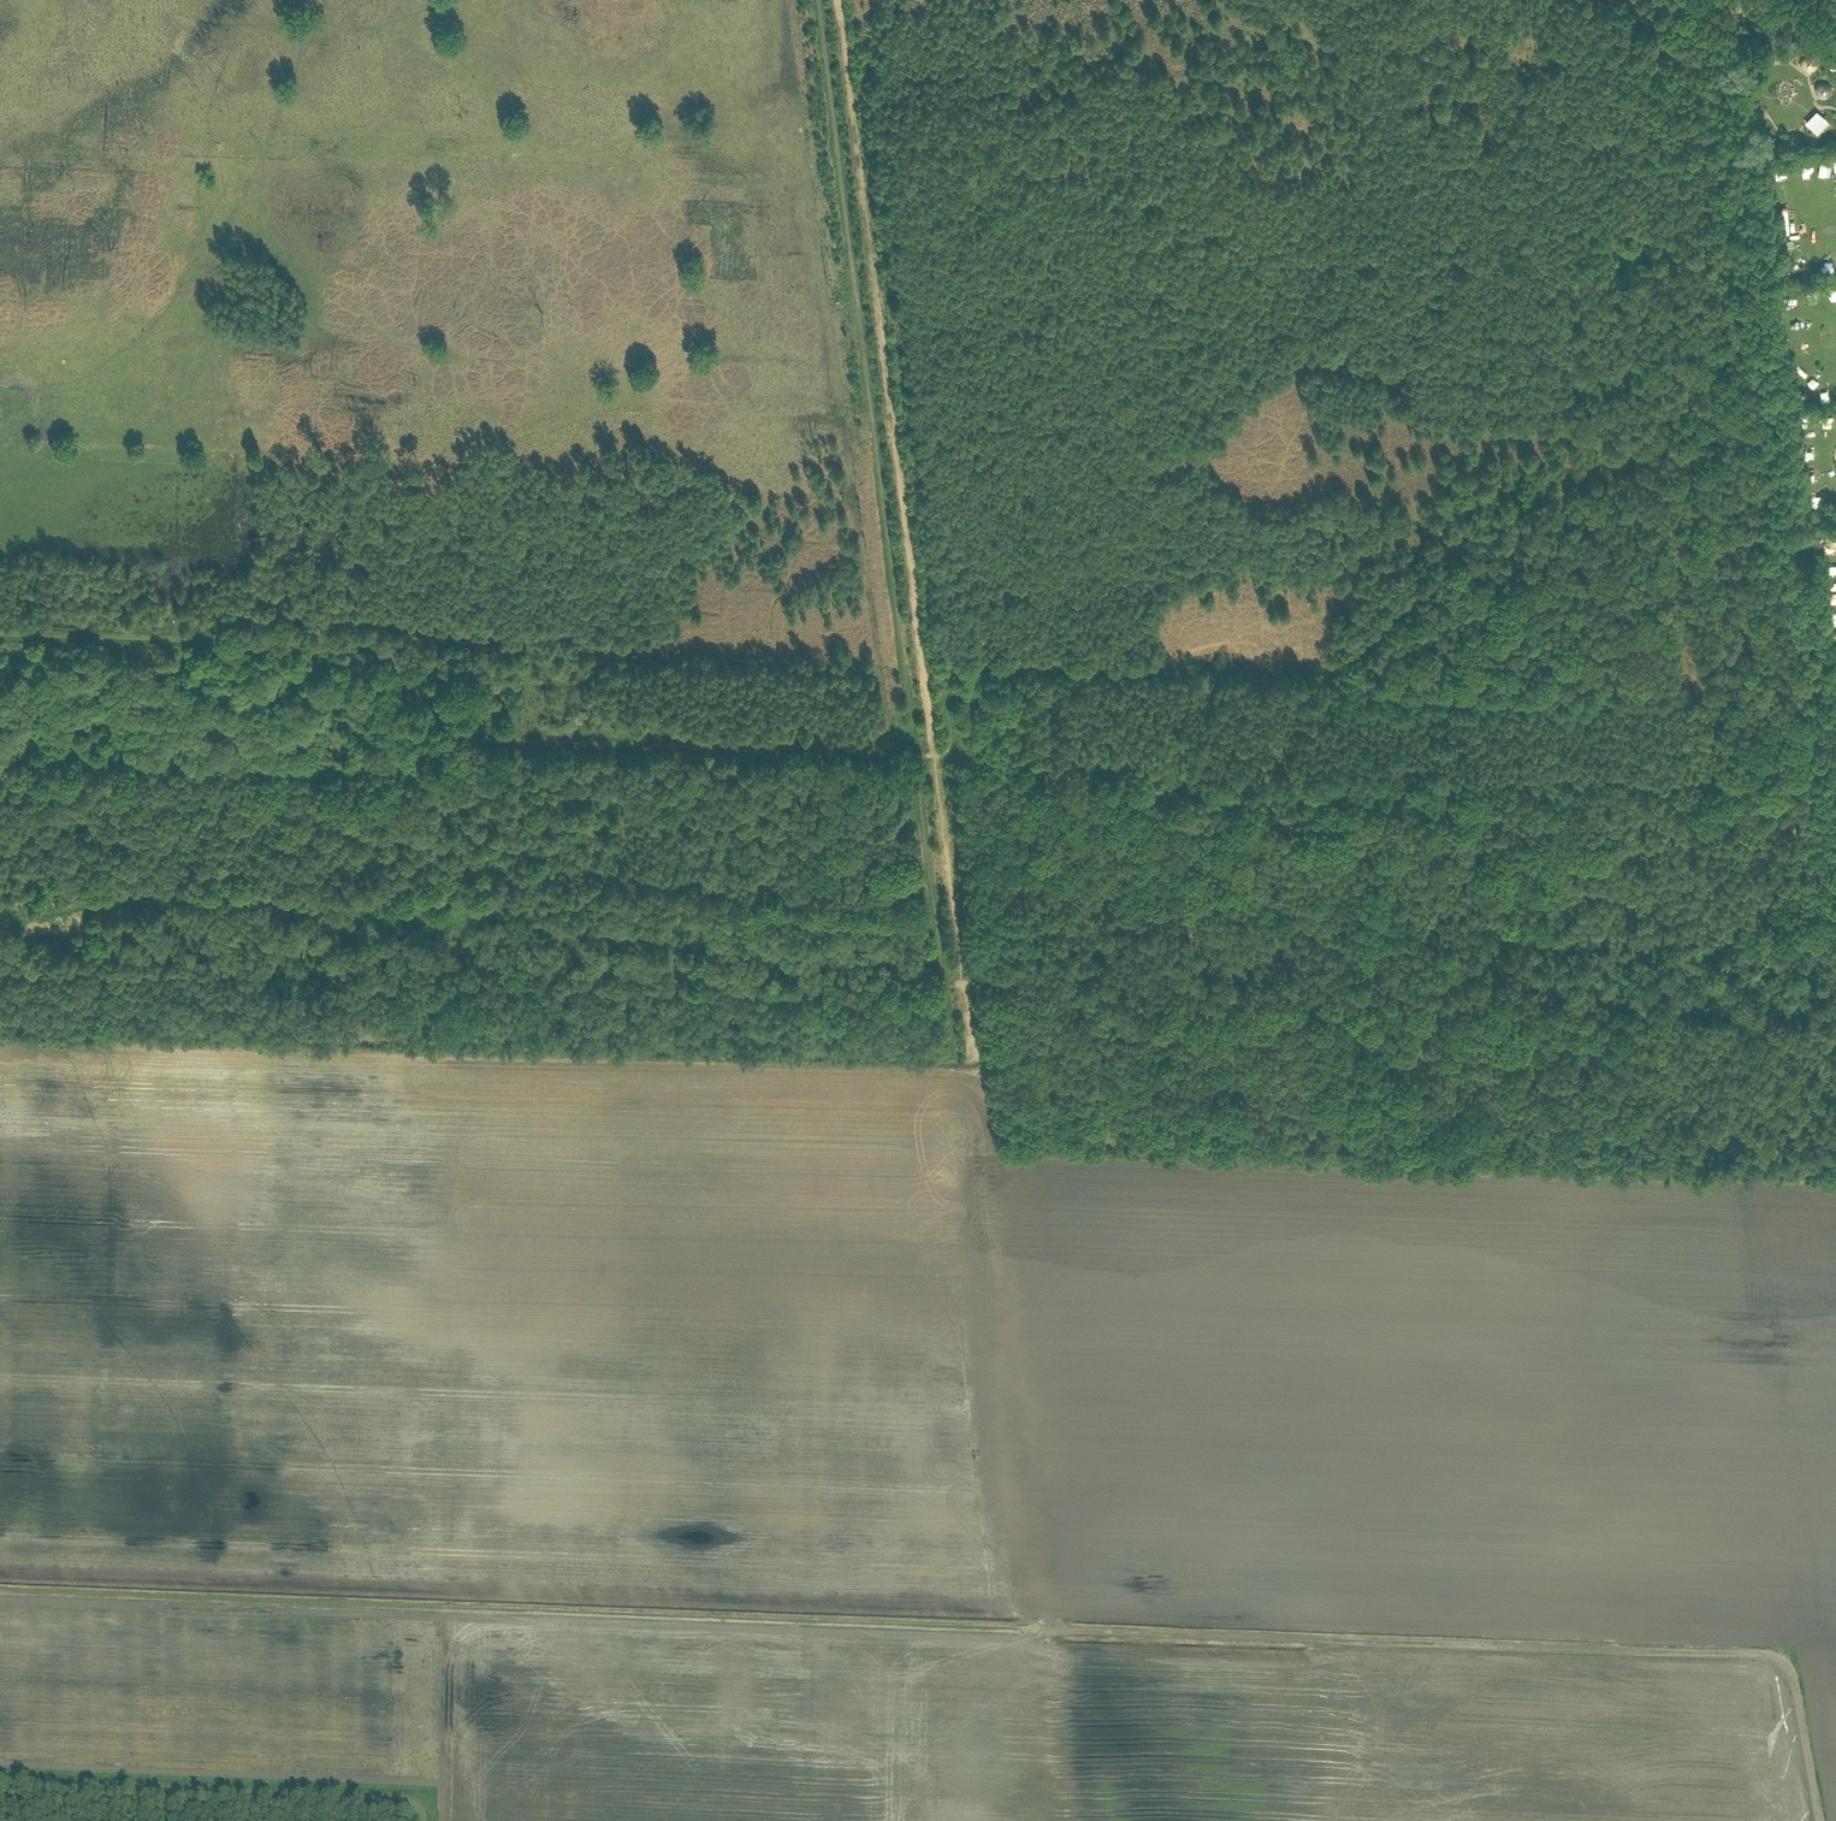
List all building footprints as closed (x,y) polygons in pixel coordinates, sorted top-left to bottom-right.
[(1736,84),(1724,82),(1723,91),(1734,93),(1736,84)] [(1830,122),(1818,110),(1806,122),(1818,134),(1830,122)]
